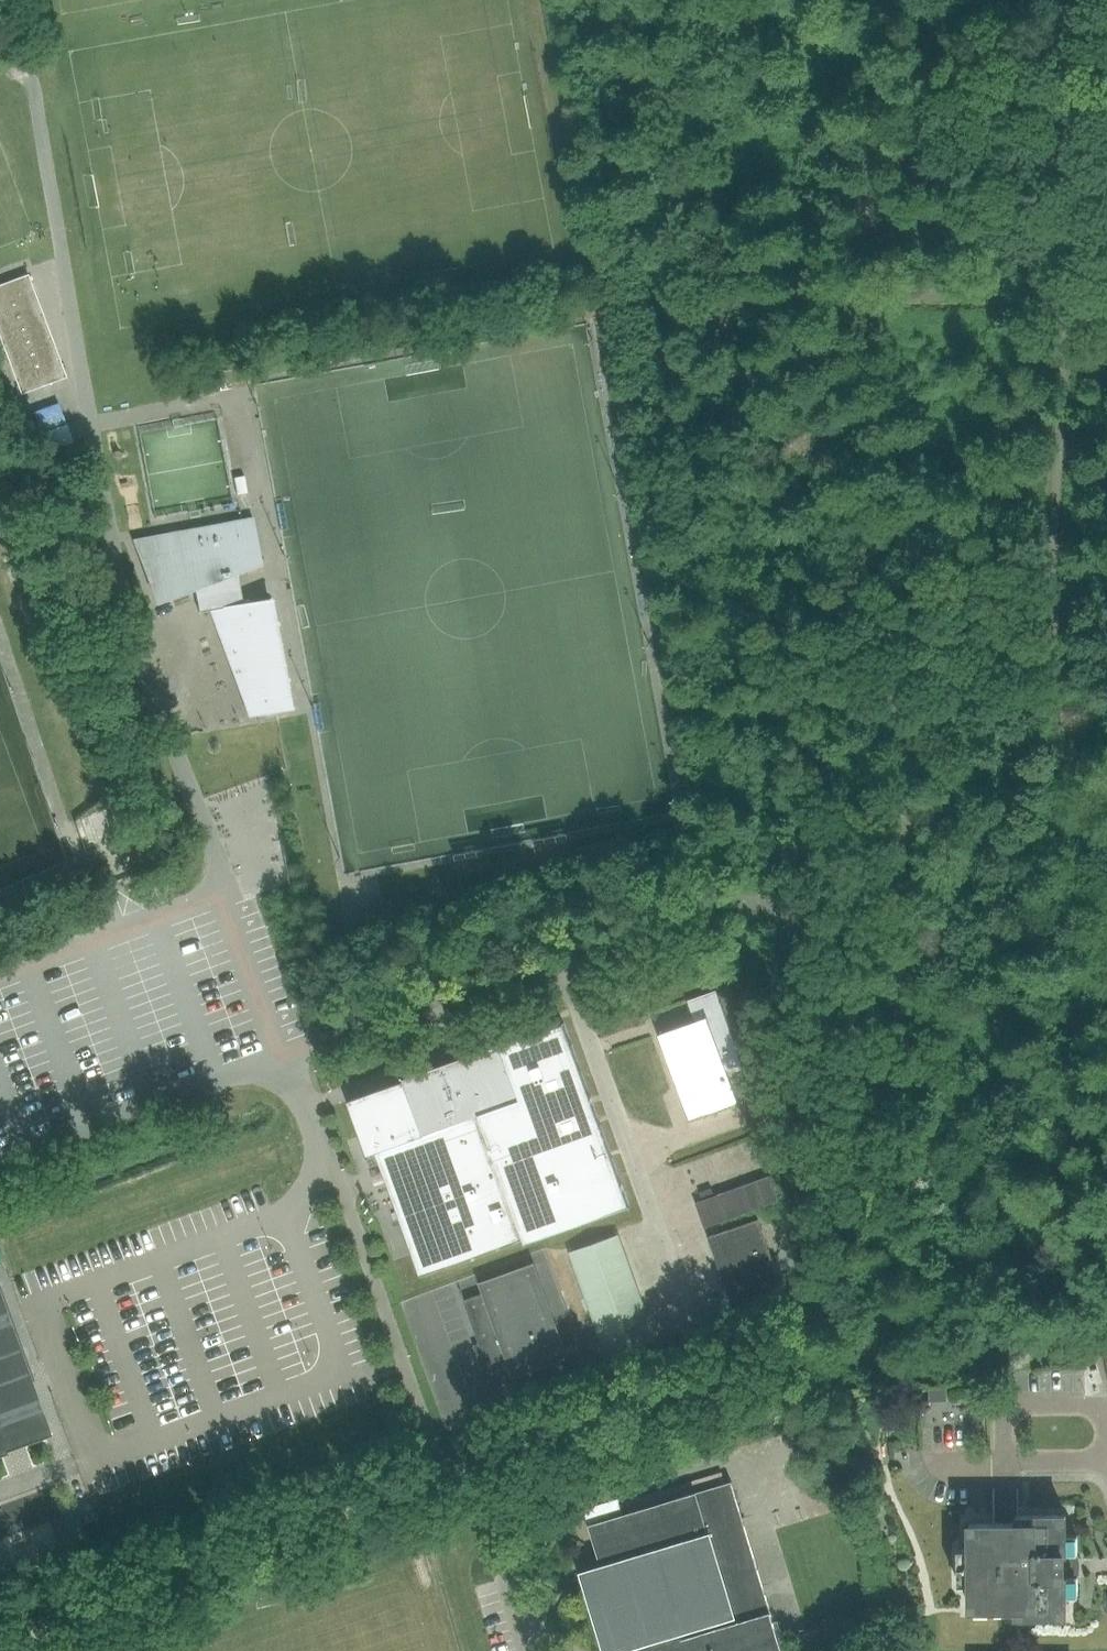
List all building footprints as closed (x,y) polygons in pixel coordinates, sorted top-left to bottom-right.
[(14,376),(21,395),(54,382),(64,378),(26,278),(0,288),(0,339),(14,376)] [(56,404),(31,414),(35,424),(60,414),(56,404)] [(60,414),(35,424),(39,434),(64,425),(60,414)] [(32,422),(9,431),(15,447),(33,440),(39,456),(73,443),(66,426),(38,436),(32,422)] [(252,518),(133,540),(156,602),(194,588),(195,594),(239,586),(237,572),(261,563),(252,518)] [(271,597),(209,609),(210,610),(249,715),(291,707),(271,597)] [(744,1062),(717,988),(687,999),(694,1020),(658,1033),(689,1119),(739,1101),(727,1068),(744,1062)] [(629,1000),(627,992),(616,995),(618,1003),(629,1000)] [(526,1242),(629,1205),(564,1022),(501,1045),(500,1043),(403,1078),(404,1080),(347,1100),(367,1155),(375,1152),(419,1276),(524,1238),(526,1242)] [(695,1202),(704,1227),(779,1200),(770,1175),(695,1202)] [(366,1225),(381,1267),(409,1257),(382,1183),(372,1187),(383,1218),(366,1225)] [(758,1220),(707,1237),(733,1307),(783,1289),(758,1220)] [(569,1252),(607,1357),(656,1340),(618,1235),(569,1252)] [(511,1364),(514,1372),(564,1354),(533,1266),(482,1284),(485,1292),(463,1300),(489,1372),(511,1364)] [(49,1430),(0,1298),(0,1448),(49,1430)] [(745,1528),(738,1505),(731,1481),(623,1514),(618,1498),(585,1508),(603,1568),(594,1571),(593,1569),(592,1570),(599,1596),(596,1597),(604,1624),(608,1623),(616,1649),(617,1648),(617,1647),(625,1644),(627,1650),(767,1650),(781,1647),(745,1528)] [(1077,1596),(1077,1553),(1077,1535),(1065,1535),(1065,1515),(1016,1515),(1016,1523),(969,1524),(969,1548),(957,1549),(958,1584),(969,1584),(969,1609),(1016,1609),(1016,1617),(1066,1616),(1066,1596),(1077,1596)]
